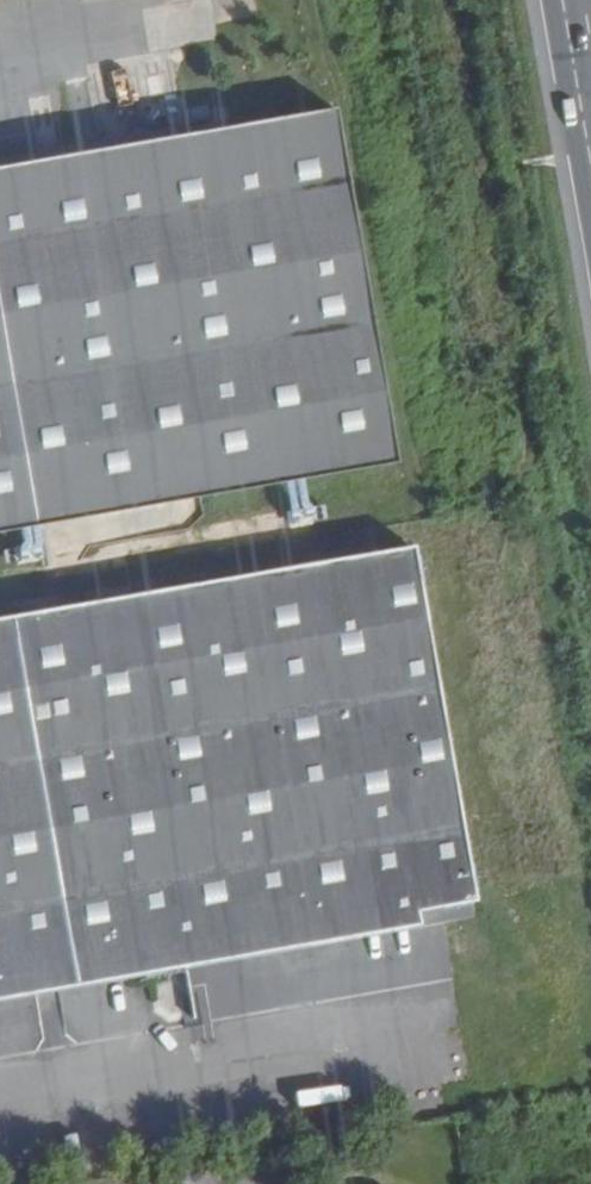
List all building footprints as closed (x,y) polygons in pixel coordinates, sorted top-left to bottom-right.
[(397,457),(336,105),(260,118),(236,122),(0,164),(0,525),(397,457)] [(421,923),(418,907),(475,898),(415,547),(0,620),(0,997),(421,923)]
